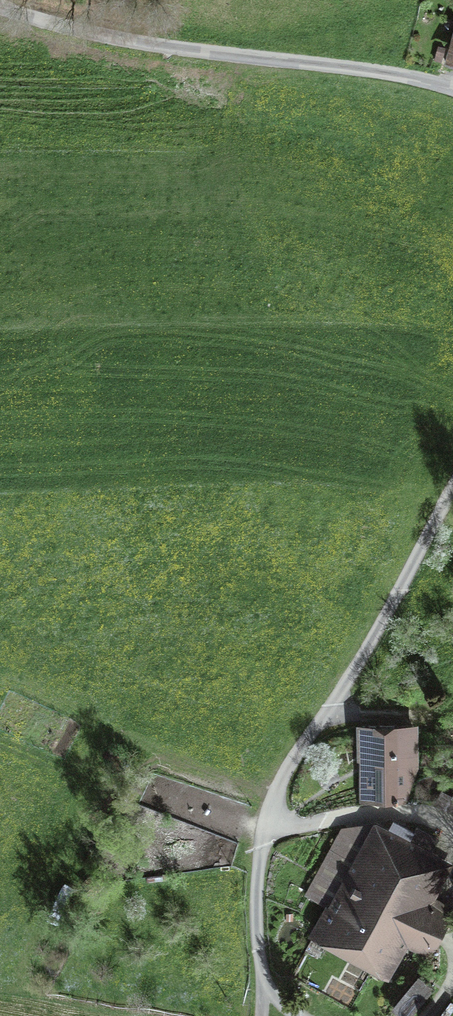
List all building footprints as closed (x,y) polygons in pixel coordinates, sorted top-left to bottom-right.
[(419,769),(418,722),(355,723),(356,762),(359,762),(359,804),(406,804),(419,769)] [(443,786),(434,803),(452,813),(452,812),(452,791),(443,786)] [(389,827),(375,820),(341,826),(305,895),(323,906),(306,937),(391,981),(406,946),(431,958),(452,913),(452,908),(436,898),(452,864),(432,853),(440,838),(416,826),(414,830),(393,819),(389,827)] [(285,921),(293,922),(294,913),(285,913),(285,921)] [(401,1015),(411,1015),(435,989),(418,975),(391,1007),(401,1015)]
